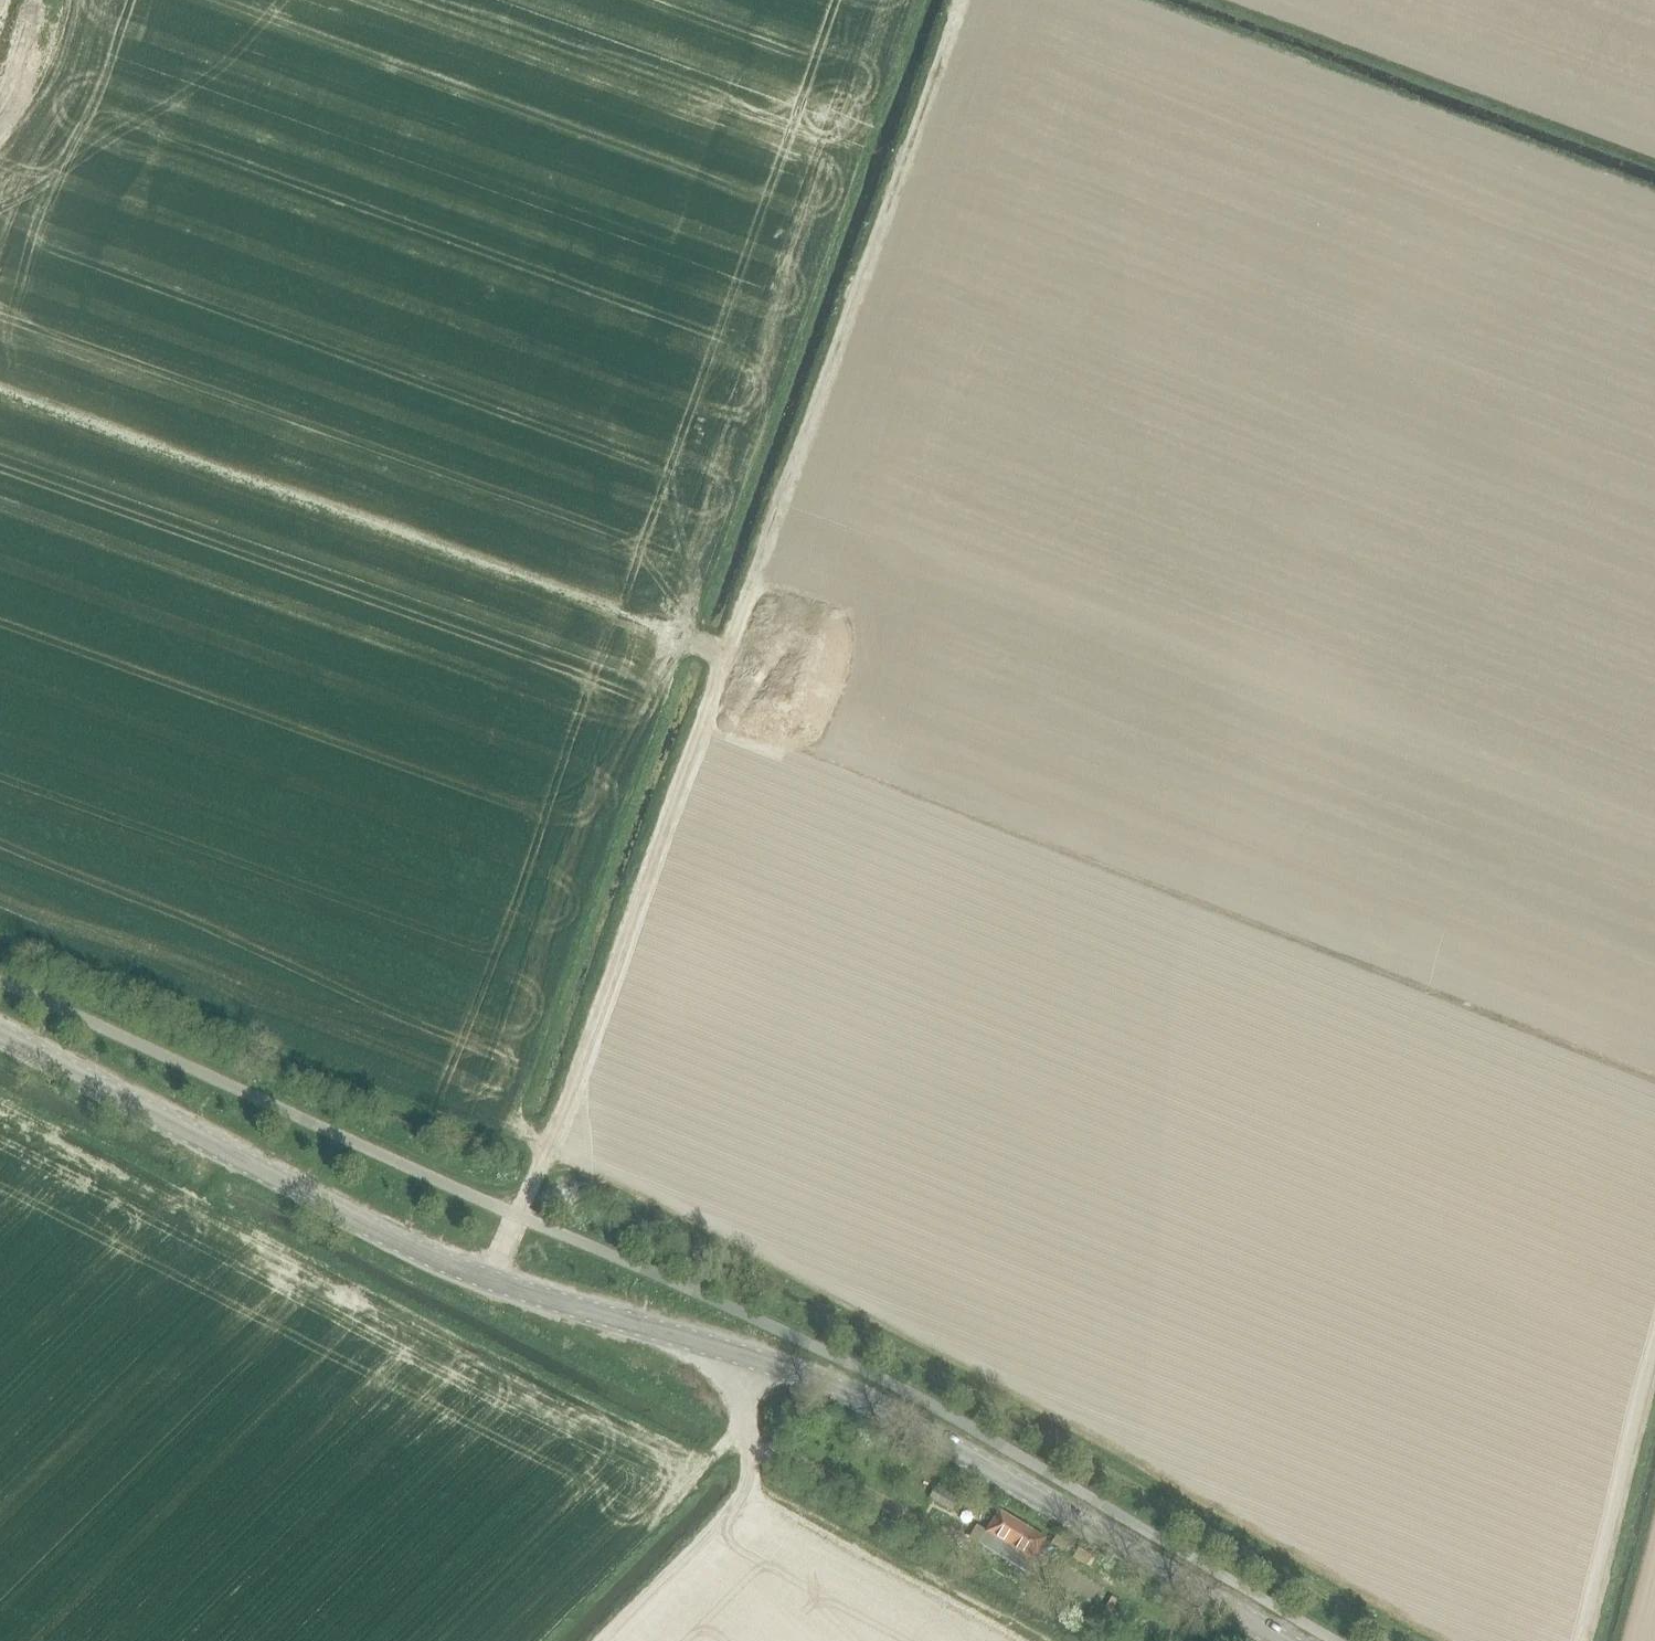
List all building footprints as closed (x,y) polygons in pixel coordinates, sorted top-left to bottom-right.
[(959,1498),(935,1484),(927,1497),(952,1511),(959,1498)] [(1024,1571),(1044,1538),(998,1511),(986,1531),(976,1524),(967,1538),(978,1545),(979,1543),(1024,1571)] [(1062,1551),(1067,1542),(1056,1535),(1050,1544),(1062,1551)] [(1091,1554),(1078,1547),(1072,1558),(1084,1565),(1091,1554)] [(1110,1596),(1103,1610),(1110,1614),(1117,1600),(1110,1596)]
